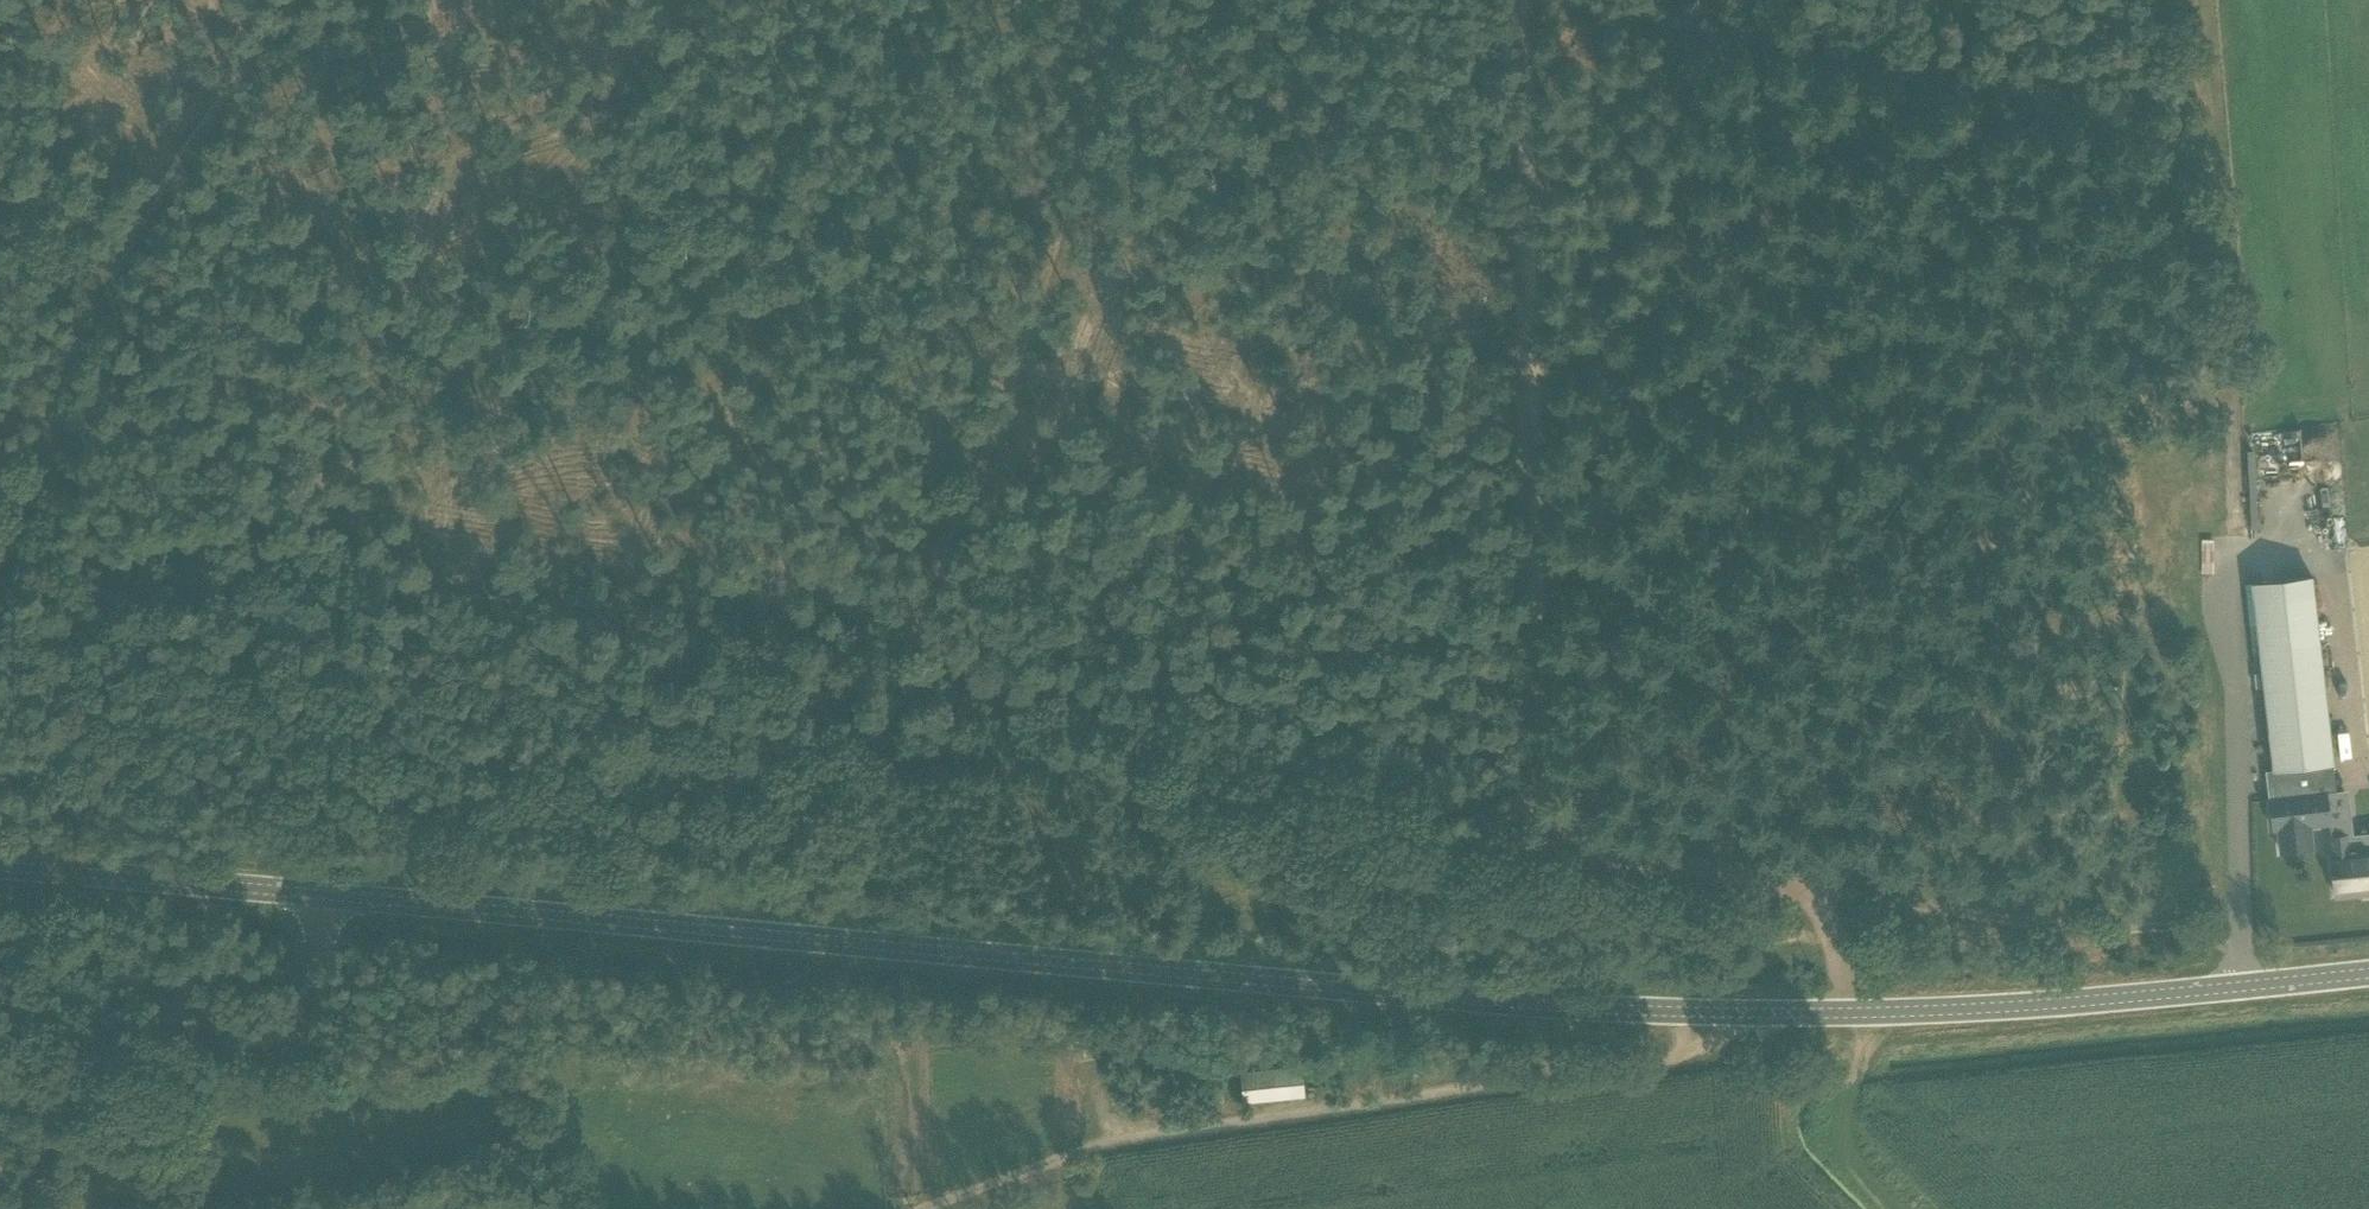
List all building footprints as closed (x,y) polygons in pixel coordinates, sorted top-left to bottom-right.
[(2302,459),(2339,458),(2339,430),(2302,431),(2302,459)] [(2312,577),(2252,584),(2276,798),(2269,799),(2272,829),(2278,829),(2281,852),(2312,849),(2309,825),(2329,823),(2326,792),(2315,794),(2312,766),(2333,763),(2312,577)] [(2336,892),(2368,889),(2368,854),(2352,856),(2349,835),(2330,837),(2336,892)] [(538,1059),(537,1076),(553,1077),(554,1060),(538,1059)] [(1301,1064),(1242,1067),(1243,1099),(1302,1096),(1301,1064)]
